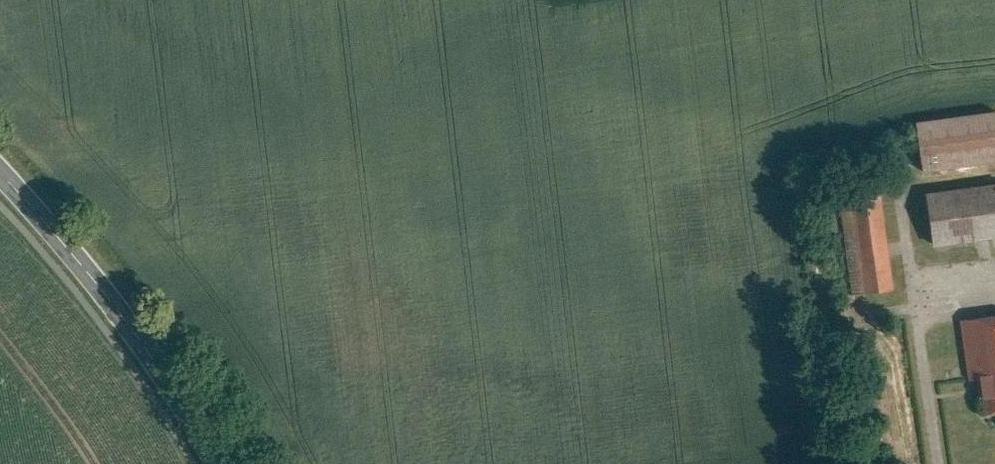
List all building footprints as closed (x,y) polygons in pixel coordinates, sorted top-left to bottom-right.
[(894,120),(900,167),(985,157),(979,110),(894,120)] [(911,239),(994,227),(994,176),(904,189),(911,239)] [(817,197),(828,291),(873,286),(861,192),(817,197)] [(975,412),(994,409),(994,311),(952,317),(960,383),(971,381),(975,412)]
